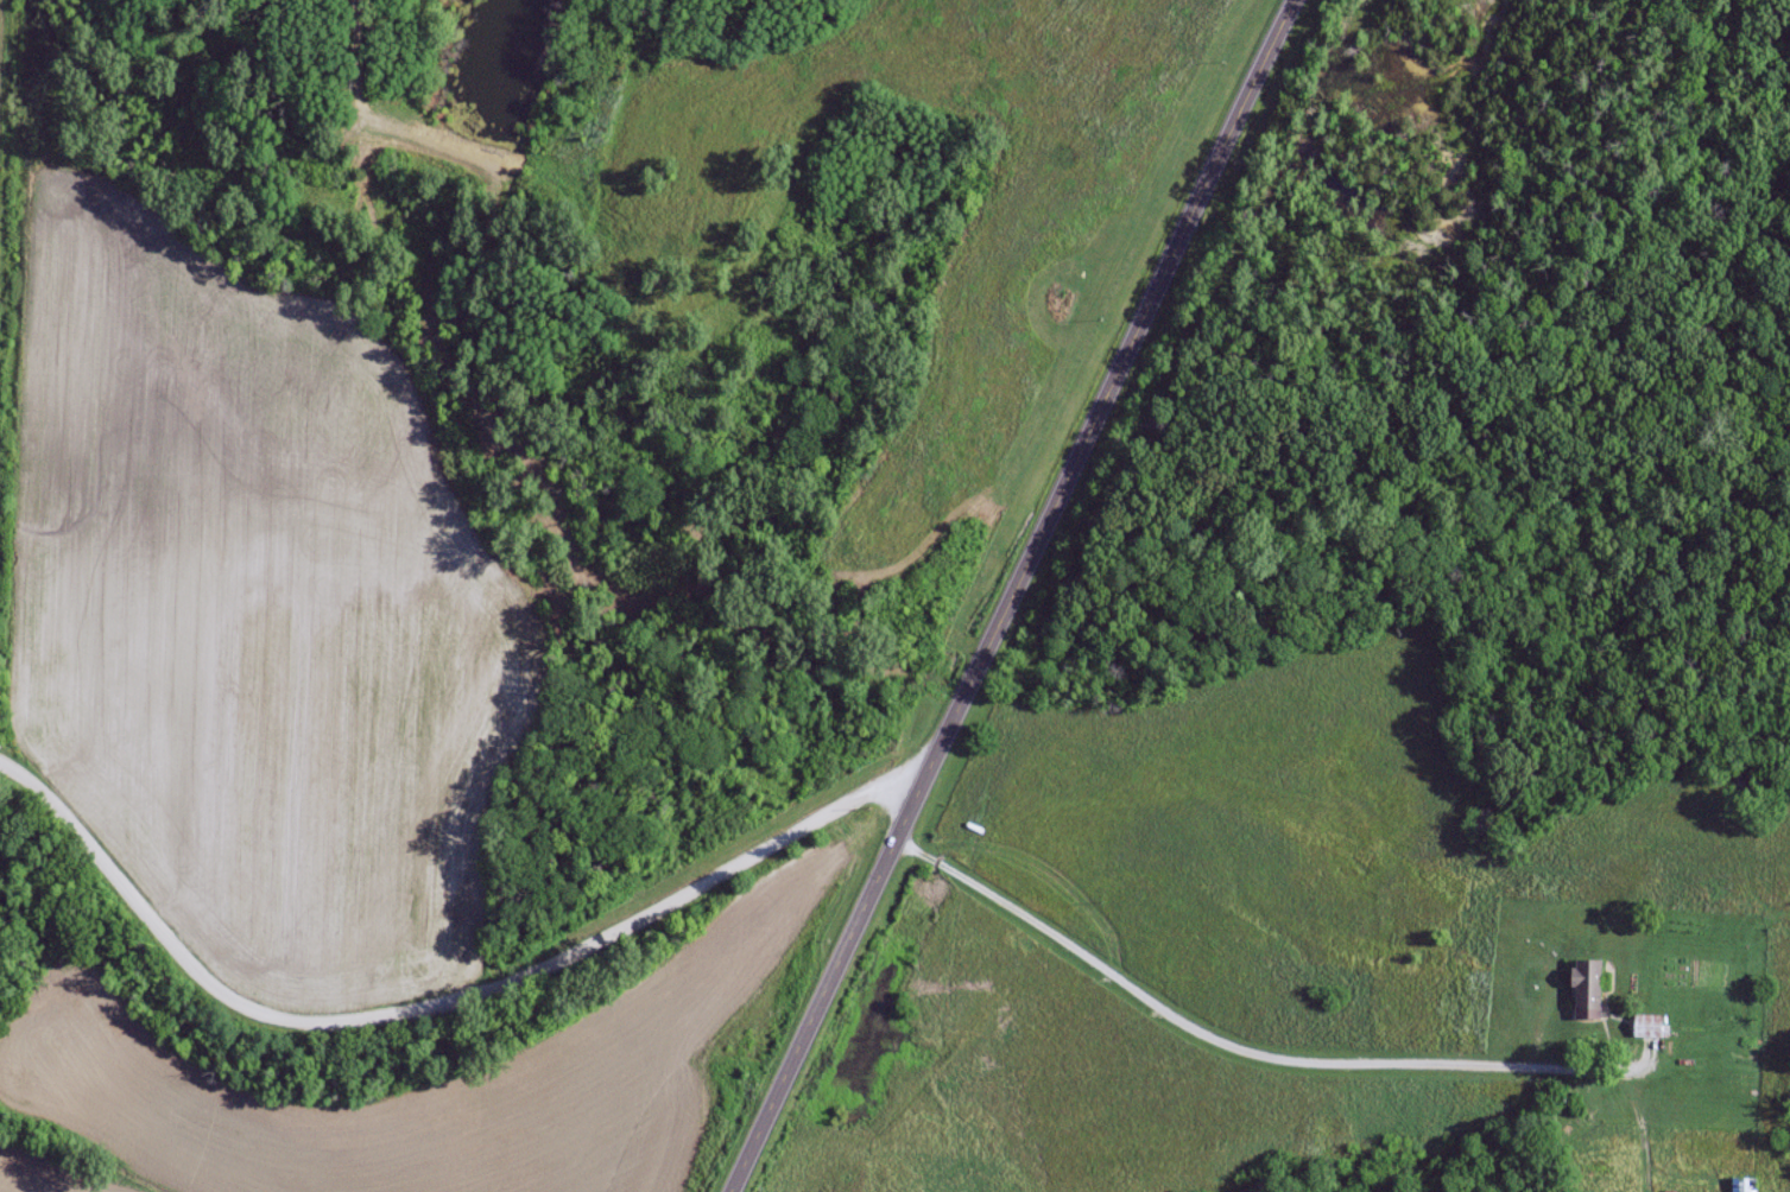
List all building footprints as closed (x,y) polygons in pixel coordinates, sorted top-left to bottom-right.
[(1597,962),(1568,963),(1569,1021),(1598,1020),(1597,962)] [(1631,1038),(1662,1038),(1662,1018),(1631,1018),(1631,1038)] [(1729,1191),(1756,1191),(1756,1180),(1729,1180),(1729,1191)]
